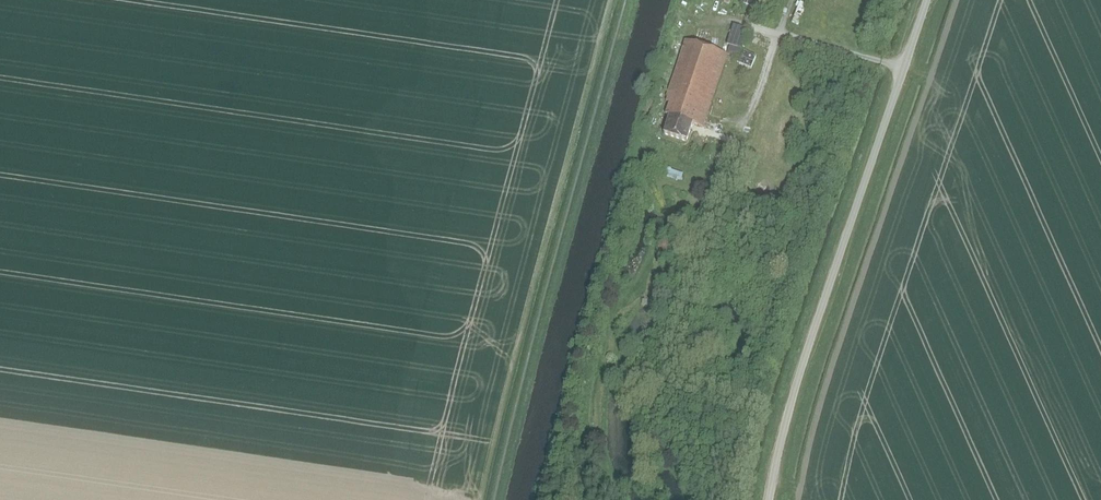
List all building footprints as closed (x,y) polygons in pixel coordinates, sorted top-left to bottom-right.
[(801,24),(808,4),(801,1),(793,21),(801,24)] [(727,45),(740,49),(746,29),(734,25),(727,45)] [(706,119),(728,54),(686,40),(669,92),(670,93),(667,102),(670,103),(667,115),(671,116),(665,134),(687,142),(693,123),(701,126),(704,118),(706,119)] [(746,51),(741,62),(754,67),(758,55),(746,51)] [(682,178),(683,174),(672,170),(671,168),(664,166),(663,172),(682,178)] [(775,182),(761,181),(760,191),(774,192),(775,182)]
